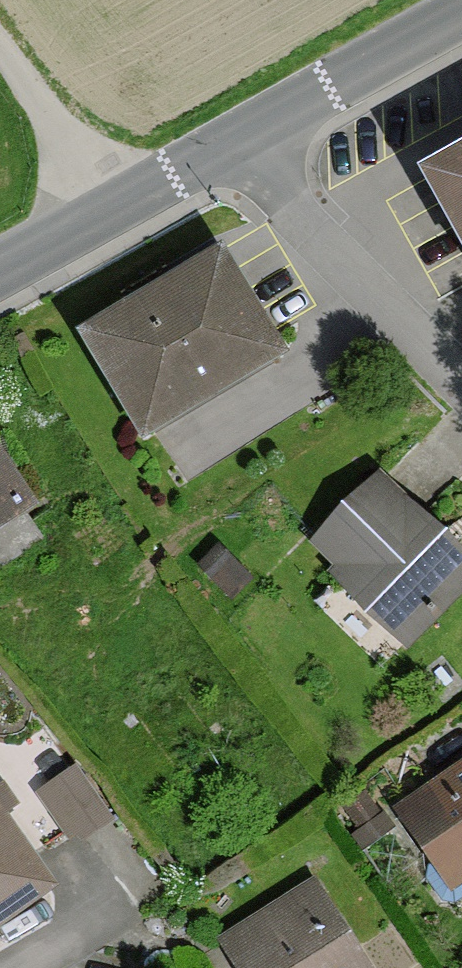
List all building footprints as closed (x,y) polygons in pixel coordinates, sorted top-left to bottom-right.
[(421,162),(461,234),(461,139),(421,162)] [(276,358),(214,253),(67,338),(130,444),(276,358)] [(0,465),(0,533),(32,512),(0,465)] [(374,483),(309,555),(333,577),(326,586),(409,660),(461,602),(461,562),(374,483)] [(446,897),(461,885),(461,768),(390,820),(446,897)] [(109,827),(73,779),(43,801),(79,849),(109,827)] [(0,792),(0,929),(64,884),(0,792)] [(309,886),(212,958),(220,967),(370,967),(309,886)]
